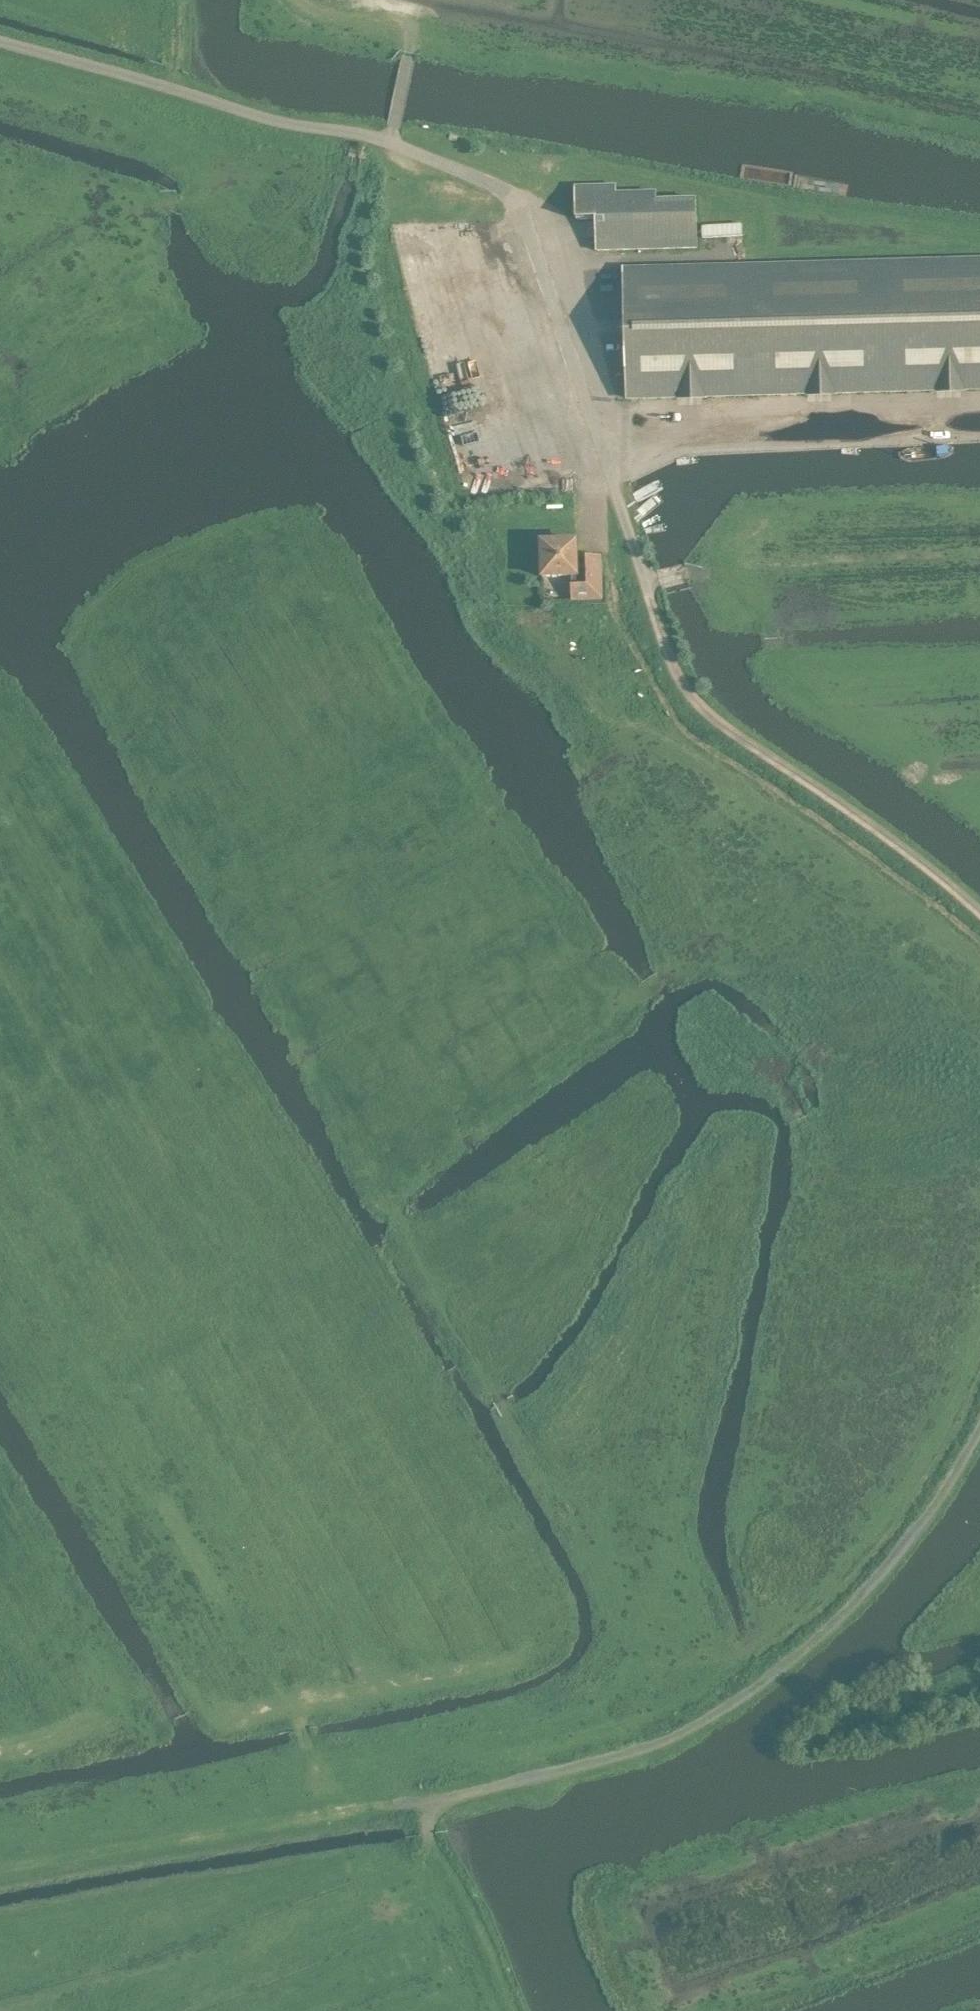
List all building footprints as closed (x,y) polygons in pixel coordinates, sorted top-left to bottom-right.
[(616,184),(575,185),(576,218),(596,218),(596,249),(696,246),(695,197),(656,198),(656,190),(616,192),(616,184)] [(706,223),(706,234),(746,232),(745,221),(706,223)] [(979,388),(979,257),(622,267),(626,398),(979,388)] [(600,555),(578,555),(577,540),(541,541),(542,576),(587,575),(587,586),(571,586),(571,600),(601,599),(600,555)]
